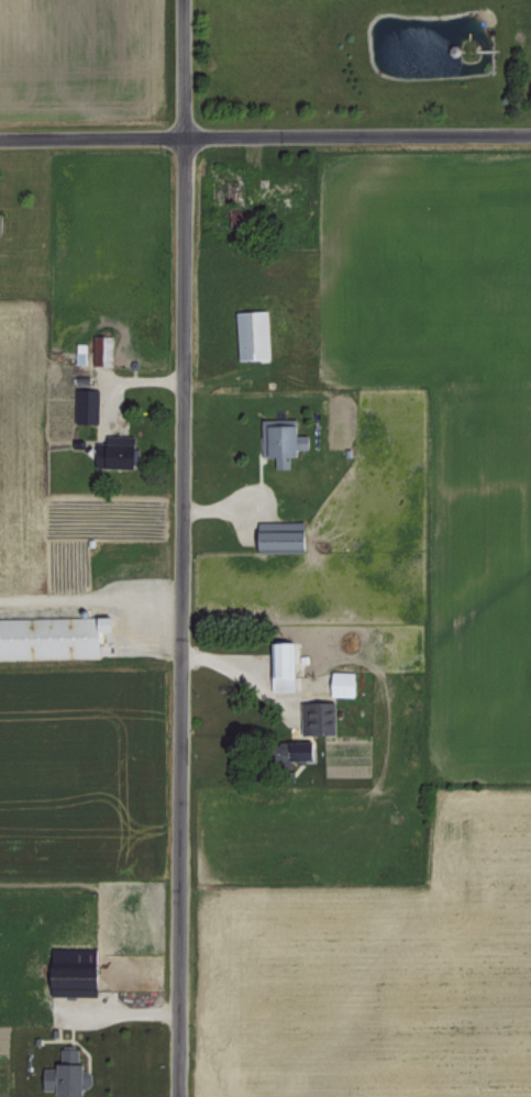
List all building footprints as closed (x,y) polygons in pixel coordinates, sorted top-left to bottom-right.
[(274,357),(273,309),(238,310),(240,358),(274,357)] [(115,334),(93,334),(94,365),(116,364),(115,334)] [(88,342),(78,342),(78,363),(87,363),(88,342)] [(76,388),(77,423),(101,422),(100,398),(92,398),(92,387),(76,388)] [(303,422),(279,423),(279,418),(263,418),(264,456),(277,456),(277,468),(293,467),(292,455),(304,455),(304,448),(312,447),(312,434),(303,434),(303,422)] [(141,466),(141,434),(109,434),(109,443),(100,443),(100,465),(141,466)] [(289,521),(261,520),(260,550),(312,551),(313,529),(289,529),(289,521)] [(104,615),(0,617),(0,658),(105,656),(104,615)] [(298,640),(275,641),(276,689),(299,688),(298,640)] [(334,695),(359,696),(360,671),(335,670),(334,695)] [(321,749),(297,748),(296,759),(321,760),(321,749)] [(104,975),(61,974),(60,994),(103,995),(104,975)] [(89,1063),(81,1063),(81,1047),(63,1047),(63,1066),(45,1066),(45,1092),(88,1092),(89,1063)]
